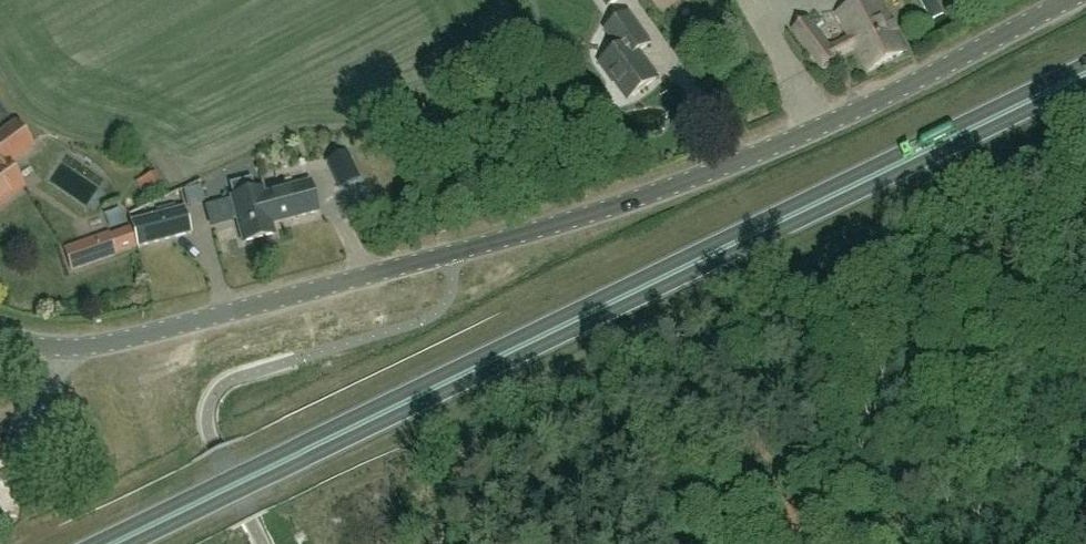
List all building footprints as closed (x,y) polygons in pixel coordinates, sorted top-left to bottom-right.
[(908,52),(880,0),(865,0),(837,15),(850,39),(830,49),(809,21),(794,31),(824,71),(838,60),(838,59),(856,49),(869,73),(908,52)] [(944,14),(937,0),(922,0),(921,0),(932,21),(944,14)] [(617,82),(630,100),(657,81),(638,54),(651,45),(629,15),(606,31),(621,51),(600,65),(614,85),(617,82)] [(23,188),(7,166),(33,147),(15,123),(0,134),(0,205),(23,188)] [(339,186),(359,177),(354,167),(345,149),(326,158),(335,177),(339,186)] [(265,195),(273,225),(318,213),(310,183),(265,195)] [(273,225),(265,195),(263,190),(232,198),(244,244),(275,236),(273,225)] [(186,213),(132,227),(138,248),(191,234),(186,213)] [(109,233),(64,249),(72,270),(116,255),(109,233)] [(8,462),(0,445),(0,466),(8,462)] [(17,474),(13,464),(0,470),(0,482),(17,474)] [(190,489),(195,500),(212,492),(206,481),(190,489)]
